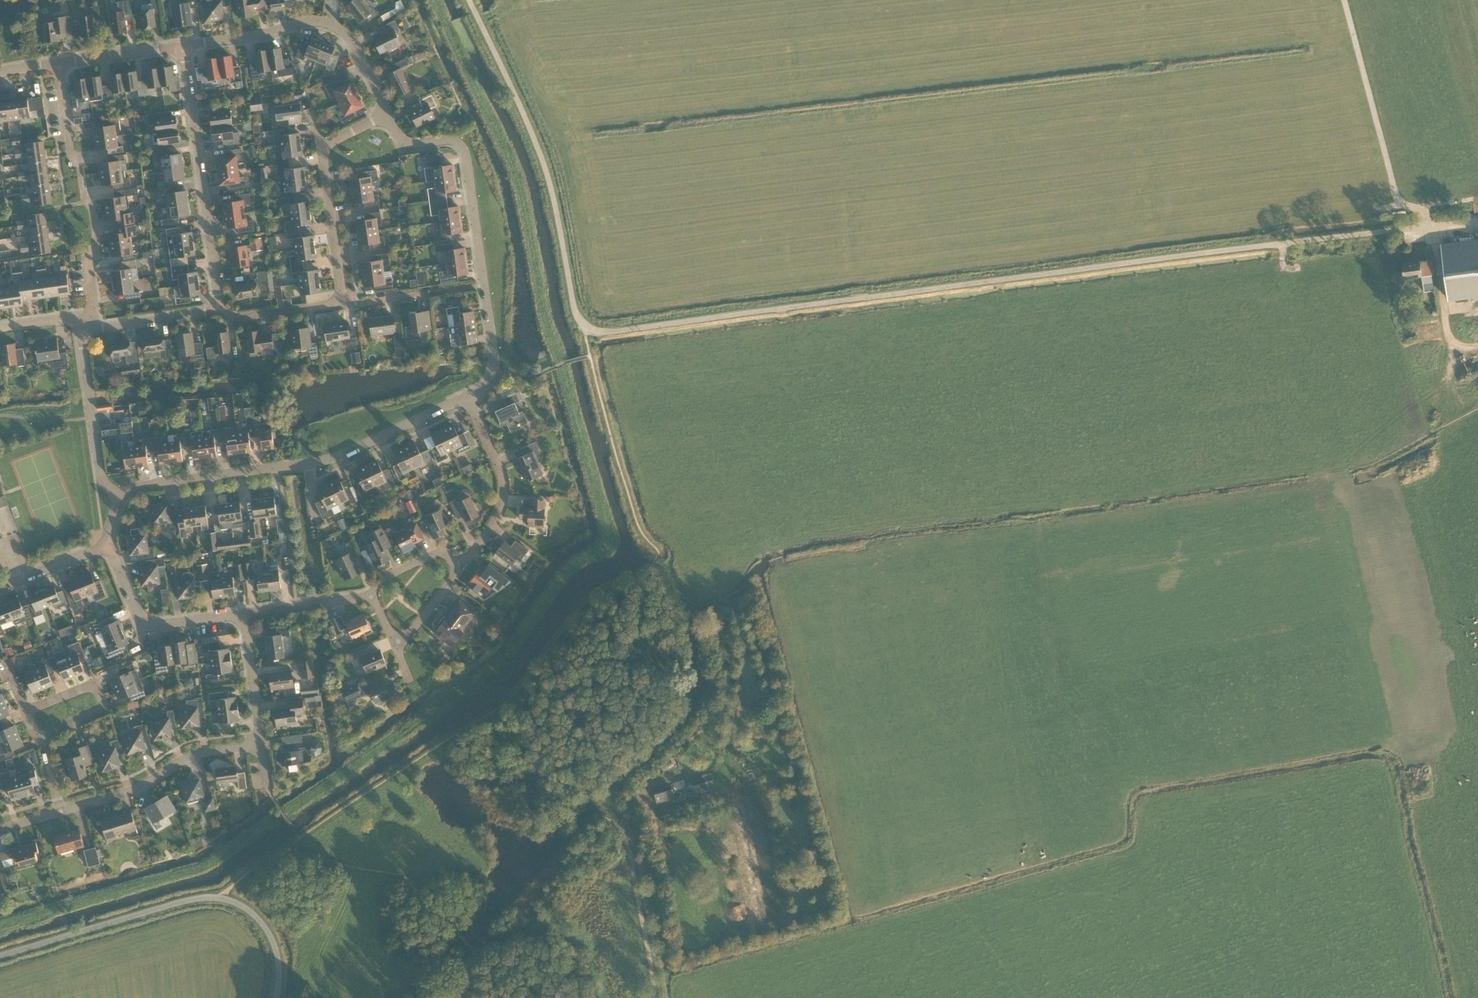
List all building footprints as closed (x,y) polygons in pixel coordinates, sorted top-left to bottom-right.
[(130,0),(127,0),(118,1),(119,11),(110,13),(113,32),(127,30),(125,15),(132,14),(130,0)] [(158,0),(151,0),(153,8),(141,10),(143,28),(155,27),(153,13),(159,12),(158,0)] [(197,7),(196,0),(184,0),(185,4),(172,5),(174,17),(169,18),(171,27),(171,26),(192,23),(189,7),(197,7)] [(230,0),(218,0),(202,3),(204,14),(203,14),(204,23),(211,22),(211,21),(224,19),(222,6),(231,5),(230,0)] [(239,17),(254,15),(253,10),(266,9),(265,0),(236,0),(239,17)] [(302,0),(271,0),(272,10),(279,9),(287,8),(287,7),(303,5),(302,0)] [(368,0),(353,0),(347,5),(360,22),(367,16),(370,20),(378,14),(368,0)] [(407,6),(403,1),(399,4),(399,3),(395,6),(396,8),(392,11),(391,10),(382,16),(384,20),(394,15),(395,16),(400,12),(399,11),(407,6)] [(100,19),(98,5),(87,6),(88,16),(80,17),(83,37),(96,35),(93,20),(100,19)] [(68,31),(65,16),(53,17),(54,21),(43,23),(46,42),(59,40),(57,32),(68,31)] [(412,25),(407,16),(401,19),(406,28),(412,25)] [(400,31),(394,20),(381,26),(385,33),(373,39),(380,53),(391,49),(401,45),(395,33),(400,31)] [(305,56),(316,61),(323,42),(312,38),(308,47),(301,44),(296,57),(304,60),(305,56)] [(323,42),(316,61),(327,65),(326,69),(333,72),(338,59),(331,56),(335,47),(323,42)] [(268,49),(271,69),(279,68),(280,75),(292,74),(292,73),(289,60),(282,61),(280,47),(268,49)] [(263,71),(271,69),(268,49),(255,51),(258,65),(251,66),(253,80),(265,78),(263,71)] [(416,60),(413,54),(407,58),(410,63),(416,60)] [(231,55),(218,57),(222,77),(229,76),(230,81),(235,87),(243,86),(240,68),(233,69),(231,55)] [(214,79),(222,77),(218,57),(206,59),(208,73),(202,74),(204,87),(215,86),(214,79)] [(409,64),(406,58),(392,64),(395,70),(387,74),(398,96),(411,90),(400,68),(409,64)] [(305,69),(302,62),(295,64),(299,72),(305,69)] [(347,69),(344,63),(338,66),(341,72),(347,69)] [(172,66),(159,67),(162,85),(169,84),(170,91),(181,90),(179,78),(173,78),(172,66)] [(148,82),(143,83),(145,95),(150,94),(149,87),(162,85),(159,67),(147,69),(148,82)] [(123,73),(126,90),(138,89),(139,96),(145,95),(143,83),(138,83),(136,71),(123,73)] [(113,92),(126,90),(123,73),(111,74),(113,87),(107,88),(109,100),(114,99),(113,92)] [(109,100),(107,88),(102,88),(100,76),(88,78),(91,101),(103,99),(103,101),(109,100)] [(78,102),(91,101),(88,78),(75,79),(77,92),(71,93),(73,107),(79,107),(78,102)] [(340,102),(358,93),(352,81),(342,86),(339,81),(326,87),(331,97),(336,94),(340,102)] [(11,89),(5,90),(8,121),(19,119),(17,102),(12,102),(11,89)] [(0,104),(0,122),(8,121),(5,90),(0,91),(0,103),(0,104)] [(306,97),(305,90),(291,92),(292,99),(306,97)] [(358,93),(340,102),(343,110),(338,113),(342,122),(356,116),(353,110),(363,106),(358,93)] [(437,105),(431,94),(419,100),(422,107),(411,113),(410,112),(417,126),(424,123),(423,122),(434,117),(435,117),(430,108),(437,105)] [(28,100),(17,102),(19,119),(30,118),(29,111),(37,110),(38,116),(45,116),(43,97),(27,99),(28,100)] [(263,113),(261,97),(250,99),(252,115),(263,113)] [(301,116),(300,103),(268,107),(269,118),(277,117),(277,119),(289,118),(289,123),(301,121),(300,116),(301,116)] [(212,127),(232,124),(231,115),(237,114),(235,104),(220,106),(221,112),(210,113),(212,127)] [(156,124),(157,131),(177,128),(176,116),(162,118),(161,112),(147,114),(149,125),(156,124)] [(95,138),(116,135),(115,130),(120,129),(119,118),(104,120),(104,126),(94,127),(95,138)] [(232,124),(212,127),(214,140),(225,138),(226,145),(241,143),(239,132),(233,132),(232,124)] [(177,128),(157,131),(157,132),(158,133),(152,134),(154,144),(153,144),(154,151),(166,149),(165,143),(171,142),(179,141),(177,128)] [(281,146),(301,143),(299,132),(285,134),(285,128),(272,130),(274,141),(280,140),(281,146)] [(116,135),(95,138),(97,149),(107,148),(108,153),(123,151),(123,145),(117,146),(116,135)] [(21,144),(20,136),(12,137),(13,145),(21,144)] [(25,143),(27,153),(45,151),(43,140),(25,143)] [(275,153),(277,164),(289,162),(289,157),(302,155),(301,143),(281,146),(282,152),(275,153)] [(216,158),(218,171),(238,168),(237,160),(243,159),(241,148),(226,150),(227,156),(216,158)] [(167,155),(166,149),(154,151),(156,162),(161,161),(162,168),(182,165),(181,153),(167,155)] [(46,161),(45,151),(27,153),(28,164),(46,161)] [(101,174),(121,171),(119,160),(125,159),(124,153),(109,155),(109,161),(99,163),(101,174)] [(434,180),(454,177),(452,164),(442,165),(441,160),(426,162),(427,168),(424,168),(426,181),(434,180)] [(28,164),(30,174),(48,172),(46,161),(28,164)] [(289,162),(277,164),(278,175),(285,175),(286,180),(305,178),(304,166),(290,168),(289,162)] [(159,187),(171,186),(170,180),(184,178),(182,165),(162,168),(164,180),(158,181),(159,187)] [(238,168),(218,171),(220,184),(231,183),(232,189),(247,187),(245,176),(239,177),(238,168)] [(351,191),(371,188),(370,181),(378,180),(377,169),(359,172),(360,178),(350,179),(351,191)] [(121,171),(101,174),(102,185),(113,183),(113,189),(131,187),(130,180),(130,176),(125,177),(124,170),(121,171)] [(30,174),(31,184),(49,182),(48,172),(30,174)] [(427,188),(429,201),(447,199),(446,191),(456,190),(454,177),(434,180),(435,187),(427,188)] [(281,193),(281,198),(294,197),(293,191),(307,189),(305,178),(286,180),(286,181),(279,182),(281,193)] [(33,195),(51,192),(49,182),(31,184),(33,195)] [(172,192),(171,186),(159,187),(160,197),(162,199),(167,198),(168,205),(187,203),(186,190),(172,192)] [(138,194),(137,187),(125,189),(126,195),(104,198),(106,209),(126,207),(129,206),(128,195),(138,194)] [(371,188),(351,191),(353,203),(363,202),(364,207),(379,205),(378,194),(372,195),(371,188)] [(52,203),(51,192),(33,195),(34,205),(52,203)] [(224,216),(245,213),(243,205),(251,204),(249,193),(236,195),(236,201),(223,203),(224,216)] [(289,203),(290,215),(310,212),(309,200),(295,202),(294,197),(281,198),(282,204),(289,203)] [(448,207),(447,199),(429,201),(431,215),(439,214),(440,221),(460,219),(458,206),(448,207)] [(187,203),(168,205),(169,217),(161,218),(162,225),(176,223),(175,217),(189,215),(187,203)] [(127,213),(126,207),(106,209),(107,220),(118,219),(119,225),(134,223),(132,212),(127,213)] [(355,221),(357,233),(377,230),(376,224),(382,223),(380,211),(365,213),(366,219),(355,221)] [(29,224),(47,222),(45,212),(27,214),(29,224)] [(310,212),(290,215),(291,220),(285,221),(286,233),(299,231),(298,225),(312,223),(310,212)] [(245,213),(224,216),(226,228),(240,226),(241,233),(254,231),(253,219),(246,220),(245,213)] [(462,232),(460,219),(440,221),(441,228),(436,229),(437,241),(452,239),(451,233),(462,232)] [(48,232),(47,222),(29,224),(30,234),(48,232)] [(111,245),(131,242),(130,236),(135,235),(134,225),(119,227),(120,233),(109,234),(111,245)] [(168,246),(193,243),(192,231),(180,233),(179,227),(165,229),(166,235),(167,235),(168,246)] [(378,236),(377,230),(357,233),(359,245),(369,243),(370,249),(385,247),(384,235),(378,236)] [(293,238),(295,249),(315,246),(313,235),(299,236),(299,231),(286,233),(287,238),(293,238)] [(49,242),(48,232),(30,234),(32,244),(49,242)] [(263,250),(261,238),(249,239),(251,251),(263,250)] [(51,252),(49,242),(32,244),(33,254),(51,252)] [(131,242),(111,245),(112,256),(123,255),(124,260),(135,259),(139,258),(138,252),(136,242),(131,242)] [(193,243),(168,246),(170,258),(171,266),(188,264),(187,256),(195,255),(193,243)] [(446,263),(466,260),(464,247),(454,249),(453,243),(433,246),(434,252),(444,250),(446,263)] [(248,265),(245,246),(231,248),(233,267),(248,265)] [(316,257),(315,246),(295,249),(296,255),(289,256),(291,267),(303,265),(302,259),(316,257)] [(1442,251),(1448,298),(1477,294),(1477,246),(1442,251)] [(363,274),(383,271),(382,265),(390,264),(388,253),(371,255),(372,261),(361,262),(363,274)] [(1434,290),(1431,271),(1435,270),(1433,256),(1428,256),(1429,261),(1402,264),(1404,278),(1422,276),(1425,292),(1434,290)] [(113,282),(132,280),(131,268),(136,267),(135,259),(124,260),(121,261),(122,269),(111,270),(113,282)] [(468,273),(466,260),(446,263),(447,270),(439,271),(441,284),(458,281),(457,275),(468,273)] [(188,264),(171,266),(173,279),(178,278),(179,285),(199,282),(197,271),(189,272),(188,264)] [(304,271),(303,265),(291,267),(291,273),(292,279),(299,278),(299,283),(319,280),(319,278),(318,269),(304,271)] [(267,272),(267,271),(256,272),(244,274),(246,284),(236,285),(238,298),(258,295),(256,283),(268,281),(267,272)] [(384,278),(383,271),(363,274),(365,286),(375,285),(376,293),(394,290),(392,277),(384,278)] [(67,273),(55,275),(58,295),(70,294),(67,273)] [(58,295),(55,275),(43,277),(46,297),(58,295)] [(34,298),(46,297),(43,277),(31,278),(34,298)] [(18,280),(19,285),(22,300),(34,298),(31,278),(18,280)] [(134,291),(132,280),(113,282),(114,294),(126,292),(126,299),(140,297),(140,290),(134,291)] [(321,292),(319,280),(299,283),(301,294),(321,292)] [(199,282),(179,285),(174,286),(176,304),(190,302),(193,295),(201,294),(199,282)] [(19,285),(7,287),(10,307),(23,305),(22,300),(19,285)] [(0,288),(0,308),(10,307),(7,287),(0,288)] [(449,327),(456,326),(455,326),(475,323),(473,311),(459,313),(458,306),(442,308),(443,315),(454,314),(454,319),(446,320),(447,327),(449,327)] [(431,329),(428,311),(422,312),(422,311),(409,313),(411,326),(405,327),(407,340),(420,338),(419,331),(431,329)] [(395,332),(393,315),(369,318),(371,335),(395,332)] [(349,332),(347,321),(324,325),(326,340),(345,338),(346,345),(358,344),(356,331),(349,332)] [(455,326),(456,326),(449,327),(450,333),(451,341),(451,345),(458,344),(463,343),(477,342),(476,335),(475,323),(455,326)] [(318,357),(317,355),(318,355),(316,342),(311,342),(309,327),(289,330),(291,339),(293,348),(301,347),(302,354),(309,353),(310,356),(311,357),(312,359),(317,358),(318,357)] [(260,336),(259,331),(246,333),(248,352),(262,350),(272,348),(274,356),(282,355),(281,342),(272,343),(271,335),(260,336)] [(193,343),(191,332),(176,334),(179,355),(191,354),(191,360),(204,358),(202,341),(193,343)] [(231,359),(228,332),(213,333),(215,347),(206,348),(207,359),(215,358),(217,355),(216,353),(226,352),(227,359),(231,359)] [(143,339),(144,352),(145,358),(160,356),(161,357),(172,356),(171,349),(165,350),(163,336),(143,339)] [(59,353),(57,339),(35,342),(38,360),(53,358),(54,369),(68,367),(66,352),(59,353)] [(130,350),(129,341),(110,343),(112,356),(113,361),(115,362),(119,361),(120,360),(119,355),(126,354),(127,363),(138,361),(136,349),(130,350)] [(15,349),(14,343),(1,345),(4,364),(16,363),(17,366),(25,364),(23,348),(15,349)] [(241,372),(240,359),(231,361),(232,374),(241,372)] [(140,373),(139,364),(126,366),(127,375),(140,373)] [(514,402),(519,400),(516,392),(502,398),(506,406),(495,411),(499,421),(500,426),(507,425),(510,432),(521,427),(520,425),(528,422),(523,411),(519,412),(514,402)] [(260,415),(252,416),(252,418),(253,424),(261,423),(260,415)] [(133,426),(132,420),(131,417),(121,418),(122,422),(119,422),(120,428),(133,426)] [(261,423),(253,424),(255,436),(260,435),(262,449),(274,448),(273,440),(273,437),(275,437),(274,431),(272,431),(272,430),(271,428),(265,429),(264,422),(261,423)] [(243,432),(237,433),(239,452),(251,451),(249,437),(255,436),(253,424),(249,424),(247,424),(242,425),(243,432)] [(453,424),(442,429),(451,450),(457,447),(459,452),(470,447),(463,432),(458,435),(453,424)] [(228,454),(239,452),(237,433),(231,433),(230,427),(219,428),(220,441),(226,440),(228,454)] [(208,436),(203,437),(205,457),(217,455),(215,442),(220,441),(219,428),(208,430),(208,436)] [(451,450),(442,429),(431,434),(436,445),(431,448),(437,462),(448,457),(446,452),(451,450)] [(194,458),(205,457),(203,437),(197,438),(196,431),(185,433),(186,445),(192,445),(194,458)] [(174,441),(168,442),(171,461),(183,460),(181,446),(186,445),(185,433),(173,434),(174,441)] [(160,463),(171,461),(168,442),(163,442),(162,436),(150,437),(152,450),(158,449),(160,463)] [(146,451),(152,450),(150,437),(139,439),(140,445),(134,446),(137,466),(148,465),(146,451)] [(137,466),(134,446),(129,447),(128,440),(122,441),(125,468),(137,466)] [(519,457),(523,465),(520,466),(525,479),(528,477),(529,480),(543,473),(536,458),(542,456),(535,441),(522,447),(525,454),(519,457)] [(404,447),(413,467),(419,465),(421,468),(434,462),(428,449),(420,453),(415,442),(404,447)] [(408,470),(413,467),(404,447),(393,452),(398,463),(393,466),(400,480),(410,475),(408,470)] [(366,465),(376,485),(382,482),(386,489),(396,485),(388,468),(382,471),(377,460),(366,465)] [(473,469),(471,463),(462,467),(464,473),(473,469)] [(376,485),(366,465),(355,470),(360,481),(354,484),(362,501),(372,496),(369,489),(376,485)] [(443,484),(439,477),(432,480),(436,487),(443,484)] [(328,483),(338,503),(343,501),(346,506),(356,501),(349,486),(344,489),(339,478),(328,483)] [(338,503),(328,483),(317,488),(322,499),(315,502),(323,519),(334,514),(331,507),(338,503)] [(445,492),(453,489),(450,483),(443,487),(445,492)] [(414,496),(410,489),(403,493),(406,500),(414,496)] [(263,498),(265,517),(277,515),(274,496),(263,498)] [(478,515),(469,496),(457,502),(456,499),(449,502),(457,518),(463,515),(466,521),(478,515)] [(254,518),(265,517),(263,498),(251,499),(254,518)] [(412,499),(406,502),(410,512),(417,509),(412,499)] [(544,499),(532,499),(531,508),(520,507),(519,518),(528,519),(527,525),(543,526),(544,508),(544,499)] [(228,502),(231,521),(232,528),(243,526),(242,520),(240,501),(228,502)] [(231,521),(228,502),(217,504),(220,523),(220,529),(232,528),(231,521)] [(170,518),(168,504),(151,506),(153,523),(170,521),(170,528),(177,527),(176,517),(170,518)] [(194,507),(197,526),(201,525),(202,530),(208,529),(205,505),(194,507)] [(197,526),(194,507),(183,508),(183,515),(178,516),(181,538),(187,536),(187,532),(193,531),(192,526),(197,526)] [(448,524),(441,509),(424,516),(425,519),(420,521),(425,533),(431,530),(434,538),(445,533),(442,527),(448,524)] [(368,517),(366,512),(359,515),(361,520),(368,517)] [(285,532),(283,518),(276,519),(278,533),(285,532)] [(341,529),(347,526),(343,518),(337,521),(341,529)] [(261,536),(259,521),(249,522),(250,537),(261,536)] [(424,538),(421,533),(416,523),(395,533),(404,552),(415,547),(414,543),(424,538)] [(143,534),(142,527),(131,529),(132,536),(128,537),(130,554),(141,552),(142,558),(154,556),(153,546),(147,547),(145,534),(143,534)] [(388,541),(382,527),(368,533),(372,541),(366,544),(368,548),(361,551),(367,564),(374,561),(376,565),(381,562),(382,565),(389,562),(388,559),(389,559),(382,544),(388,541)] [(217,550),(215,532),(207,533),(209,551),(217,550)] [(215,532),(217,550),(225,549),(234,548),(234,542),(217,544),(215,532)] [(334,543),(330,537),(322,541),(325,548),(334,543)] [(234,542),(234,548),(250,546),(249,539),(234,542)] [(359,555),(353,541),(346,544),(350,553),(336,559),(345,579),(359,572),(353,558),(359,555)] [(514,549),(504,541),(495,552),(511,564),(517,557),(520,560),(528,550),(519,542),(514,549)] [(166,572),(163,557),(150,559),(151,566),(140,567),(142,585),(159,582),(158,574),(166,572)] [(290,568),(288,557),(281,558),(282,569),(290,568)] [(177,581),(174,562),(167,563),(169,579),(176,578),(178,598),(195,595),(193,578),(193,574),(190,571),(185,572),(182,575),(183,580),(177,581)] [(243,563),(245,579),(253,578),(251,562),(243,563)] [(498,569),(490,562),(482,572),(483,572),(482,573),(479,571),(470,582),(475,586),(474,587),(472,589),(484,599),(512,581),(497,570),(498,569)] [(245,579),(243,563),(235,564),(237,580),(245,579)] [(209,579),(207,564),(197,566),(199,581),(209,579)] [(270,590),(266,564),(261,565),(262,572),(256,573),(258,592),(270,590)] [(266,564),(270,590),(281,589),(279,570),(272,571),(272,564),(266,564)] [(221,577),(221,570),(209,572),(213,598),(224,596),(221,577)] [(221,577),(224,596),(235,595),(233,576),(227,577),(226,570),(221,570),(221,577)] [(79,576),(86,595),(92,593),(95,600),(106,596),(100,579),(94,582),(90,572),(79,576)] [(86,595),(79,576),(68,581),(72,590),(66,593),(73,609),(78,607),(83,605),(80,597),(86,595)] [(54,584),(41,589),(48,605),(55,603),(57,608),(68,603),(62,590),(57,592),(54,584)] [(33,601),(27,604),(32,617),(43,613),(41,608),(48,605),(41,589),(29,593),(33,601)] [(32,617),(27,604),(22,606),(18,597),(6,602),(13,619),(25,614),(27,619),(32,617)] [(475,612),(460,600),(446,618),(444,616),(438,623),(441,625),(434,633),(452,646),(463,632),(461,630),(475,612)] [(13,619),(6,602),(0,605),(0,634),(4,633),(3,629),(1,623),(12,619),(13,619)] [(497,604),(494,611),(506,616),(509,610),(497,604)] [(371,631),(364,613),(345,621),(346,624),(345,624),(340,615),(334,617),(340,630),(348,627),(353,639),(371,631)] [(105,639),(124,631),(119,619),(107,624),(105,618),(92,623),(97,634),(102,632),(105,639)] [(92,632),(89,623),(81,626),(85,635),(92,632)] [(337,625),(331,626),(334,635),(339,634),(337,625)] [(290,635),(289,626),(276,627),(277,634),(266,636),(268,651),(266,651),(267,659),(284,657),(281,636),(290,635)] [(124,631),(105,639),(108,646),(103,648),(107,658),(120,653),(117,647),(129,643),(124,631)] [(172,642),(175,663),(183,661),(184,668),(196,666),(192,642),(185,643),(185,640),(172,642)] [(72,655),(67,657),(74,675),(85,671),(81,662),(86,660),(79,641),(68,645),(72,655)] [(175,663),(172,642),(172,644),(160,646),(161,657),(154,658),(156,672),(168,670),(167,664),(175,663)] [(211,662),(231,659),(230,651),(229,651),(228,648),(217,649),(216,643),(202,644),(203,651),(210,650),(211,662)] [(14,654),(11,647),(5,649),(7,656),(14,654)] [(357,665),(363,663),(367,672),(386,664),(379,649),(367,655),(364,648),(352,653),(357,665)] [(49,658),(54,669),(59,667),(64,679),(74,675),(67,657),(64,649),(54,653),(55,655),(49,658)] [(106,661),(103,655),(94,659),(96,665),(106,661)] [(18,664),(16,656),(9,658),(12,666),(18,664)] [(55,672),(54,669),(49,658),(39,661),(41,667),(35,669),(43,688),(53,684),(49,674),(55,672)] [(232,667),(231,659),(211,662),(213,673),(206,674),(207,681),(221,679),(220,673),(232,671),(231,667),(232,667)] [(314,676),(312,659),(300,660),(302,677),(314,676)] [(115,688),(134,681),(130,671),(135,669),(133,663),(119,669),(121,674),(111,678),(115,688)] [(43,688),(35,669),(30,671),(28,666),(17,670),(23,684),(28,682),(32,692),(43,688)] [(293,686),(291,670),(269,673),(272,692),(272,689),(293,686)] [(134,681),(115,688),(120,699),(129,695),(131,700),(146,695),(143,689),(138,691),(134,681)] [(350,689),(344,692),(347,700),(348,700),(348,702),(354,705),(357,699),(356,698),(365,694),(371,692),(375,703),(390,697),(390,698),(398,694),(394,683),(386,687),(383,681),(368,687),(361,690),(358,686),(350,689)] [(348,683),(340,686),(341,689),(342,692),(343,692),(344,692),(350,689),(348,683)] [(218,710),(238,708),(237,700),(235,700),(235,696),(223,698),(222,691),(209,693),(210,700),(216,699),(218,710)] [(347,700),(344,692),(343,692),(335,696),(339,706),(345,704),(344,701),(347,700)] [(315,696),(314,696),(305,697),(306,703),(320,701),(319,694),(314,694),(315,696)] [(204,717),(202,697),(194,698),(194,699),(186,700),(188,709),(180,710),(182,727),(199,725),(198,718),(204,717)] [(304,713),(302,699),(290,701),(291,708),(274,710),(277,729),(277,725),(296,722),(295,714),(304,713)] [(9,714),(5,704),(0,706),(0,718),(9,714)] [(239,716),(238,708),(218,710),(220,722),(213,723),(214,730),(228,728),(227,721),(238,719),(238,716),(239,716)] [(171,736),(168,719),(151,722),(155,739),(171,736)] [(2,723),(0,724),(0,742),(18,735),(14,724),(4,729),(2,723)] [(148,736),(144,723),(134,726),(136,733),(124,736),(128,753),(144,749),(142,738),(148,736)] [(302,741),(301,733),(281,736),(282,744),(302,741)] [(0,742),(0,743),(2,748),(0,749),(0,761),(15,755),(13,749),(23,745),(18,735),(0,742)] [(121,752),(117,739),(110,741),(112,749),(98,754),(103,770),(119,765),(116,754),(121,752)] [(319,741),(313,739),(307,743),(306,747),(294,748),(294,744),(286,745),(287,751),(280,752),(282,765),(288,764),(289,771),(298,770),(297,763),(303,762),(301,749),(306,749),(309,755),(316,756),(321,753),(322,747),(319,741)] [(86,760),(91,758),(92,758),(88,745),(82,746),(79,747),(74,748),(76,755),(66,759),(71,778),(72,780),(78,778),(84,776),(84,775),(87,774),(84,766),(84,763),(83,762),(83,760),(86,760)] [(670,758),(660,764),(663,769),(673,764),(670,758)] [(33,787),(39,785),(34,766),(23,769),(24,774),(18,776),(23,795),(35,792),(33,787)] [(237,773),(236,766),(223,767),(223,766),(216,767),(218,782),(237,780),(239,788),(247,787),(244,772),(237,773)] [(23,795),(18,776),(12,778),(9,770),(0,773),(0,779),(3,790),(9,789),(12,799),(23,795)] [(205,799),(199,779),(188,782),(187,780),(179,783),(181,791),(183,791),(186,802),(202,798),(205,811),(216,808),(213,797),(205,799)] [(674,797),(671,784),(653,789),(657,802),(674,797)] [(175,810),(167,795),(145,808),(153,822),(175,810)] [(785,805),(786,826),(796,826),(795,805),(785,805)] [(137,830),(131,810),(100,819),(107,842),(118,839),(117,836),(137,830)] [(84,845),(79,828),(68,831),(54,835),(59,853),(84,845)] [(25,863),(27,864),(31,863),(32,861),(37,859),(35,852),(39,851),(36,842),(0,852),(0,855),(2,860),(12,857),(13,859),(17,858),(19,864),(25,863)] [(99,845),(96,846),(83,850),(88,866),(100,863),(99,857),(102,856),(99,845)] [(14,886),(9,874),(3,876),(8,888),(14,886)] [(456,979),(448,986),(455,995),(464,989),(456,979)]
